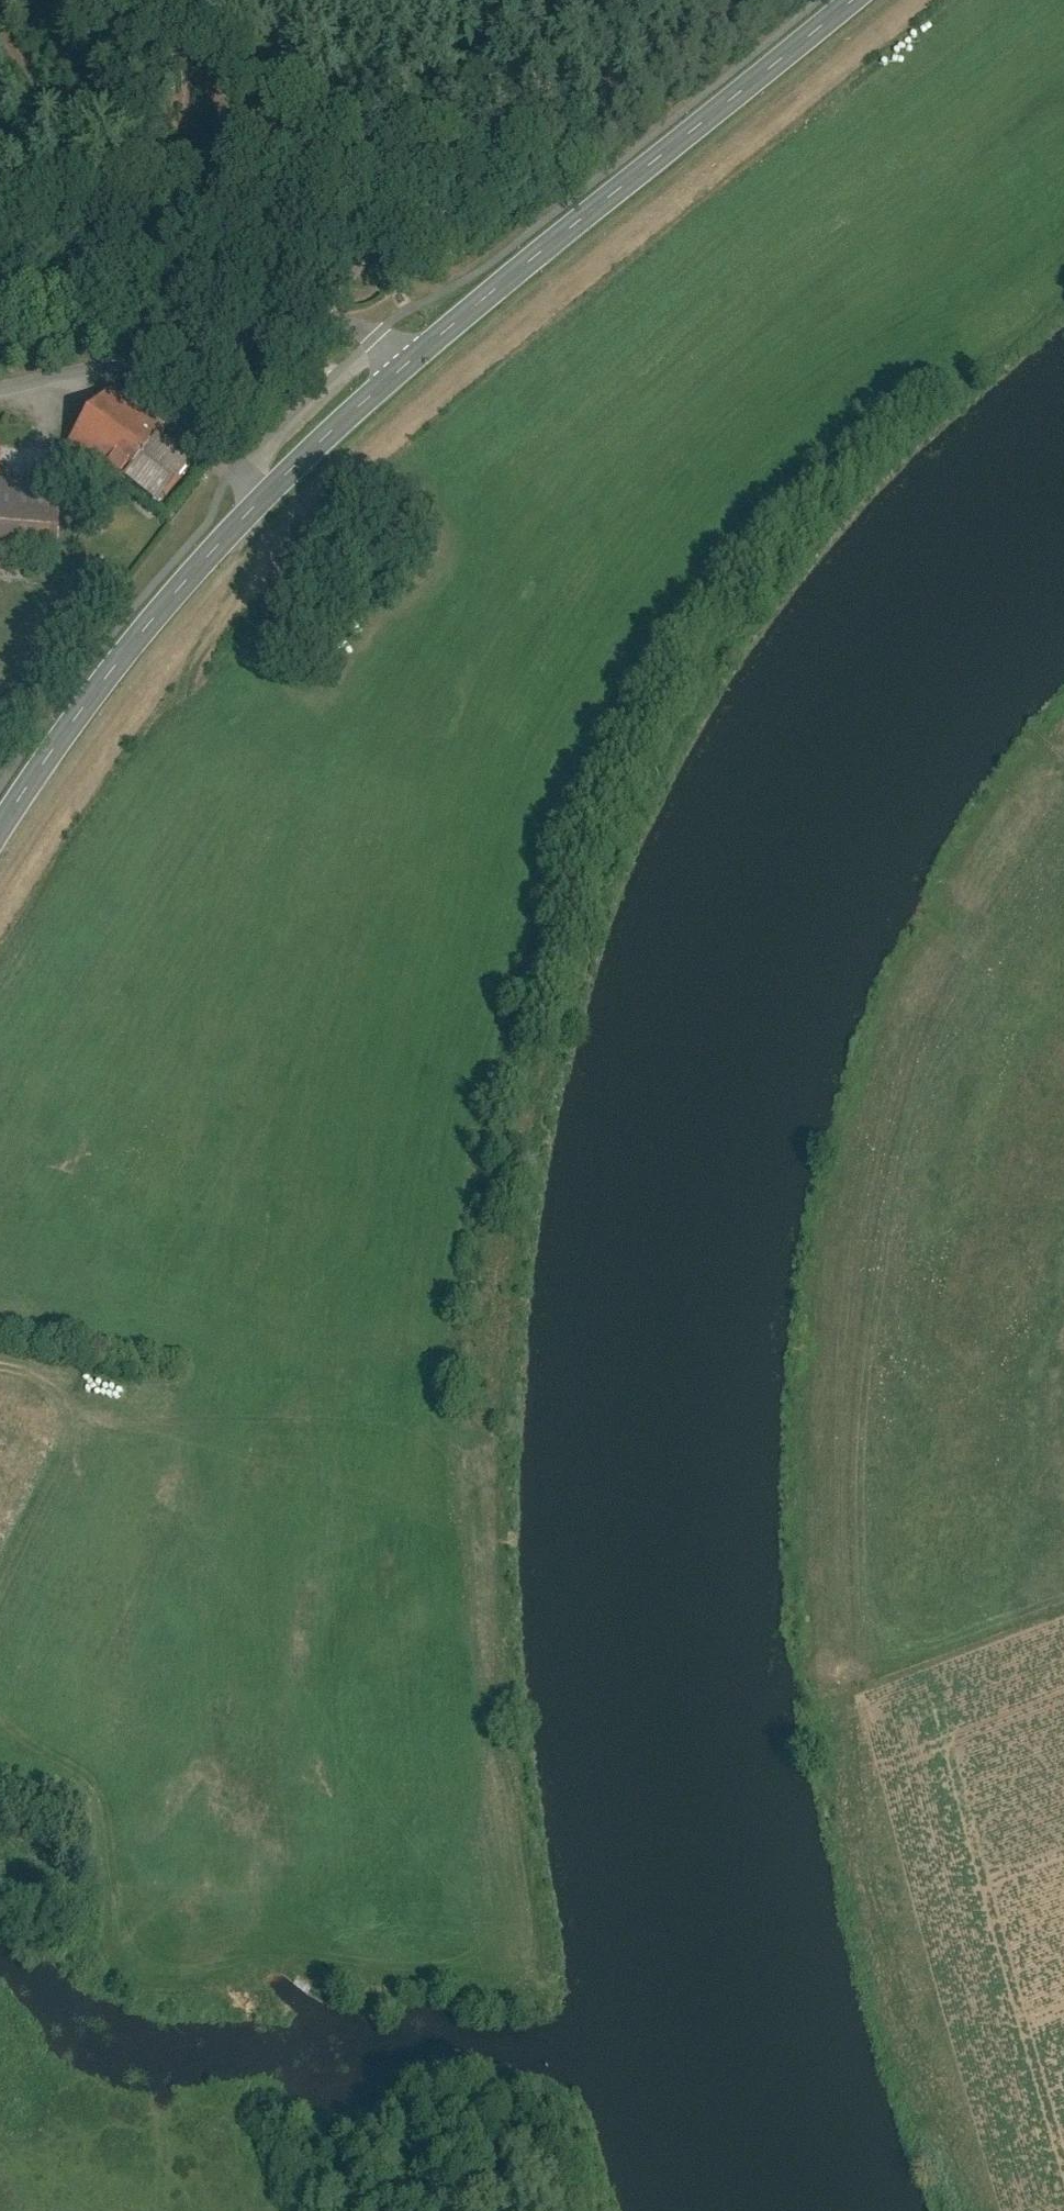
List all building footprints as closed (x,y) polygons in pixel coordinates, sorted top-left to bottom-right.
[(118,387),(74,439),(128,483),(133,477),(167,435),(171,430),(118,387)] [(167,435),(133,477),(169,507),(204,465),(167,435)] [(5,479),(3,507),(67,511),(69,484),(5,479)] [(0,507),(0,542),(65,546),(67,511),(3,507),(0,507)]
